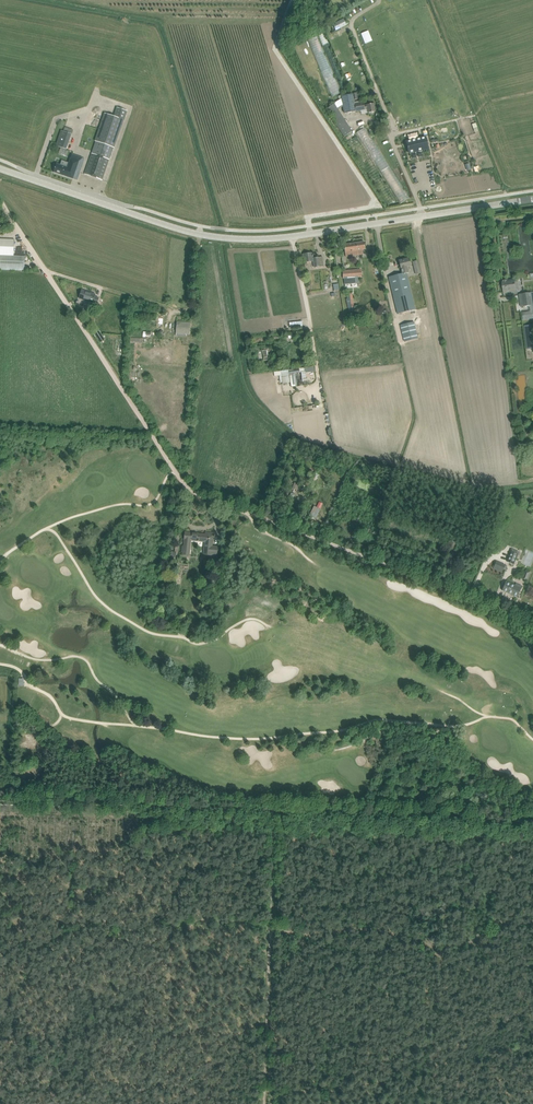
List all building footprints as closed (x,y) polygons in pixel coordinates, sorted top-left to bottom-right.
[(333,24),(336,31),(347,25),(344,19),(333,24)] [(323,33),(318,35),(341,91),(346,89),(323,33)] [(317,36),(308,40),(332,97),(342,93),(317,36)] [(354,104),(355,104),(353,94),(341,96),(341,100),(335,104),(337,107),(343,104),(344,113),(356,111),(354,104)] [(363,102),(355,104),(354,104),(356,111),(365,110),(364,105),(363,102)] [(373,103),(364,105),(365,110),(367,109),(368,113),(375,112),(373,103)] [(96,141),(91,154),(109,160),(113,148),(114,148),(124,120),(127,111),(117,107),(114,116),(104,113),(95,141),(96,141)] [(86,125),(78,148),(90,152),(98,130),(86,125)] [(64,132),(61,131),(56,147),(68,151),(75,130),(65,127),(64,132)] [(422,138),(406,142),(407,147),(409,153),(428,149),(426,137),(422,138)] [(109,160),(91,154),(85,174),(102,180),(109,160)] [(67,168),(64,176),(77,180),(84,159),(71,155),(67,168)] [(53,172),(64,176),(67,168),(56,164),(53,172)] [(25,270),(26,256),(14,256),(14,239),(0,239),(0,269),(25,270)] [(344,245),(345,254),(346,257),(363,254),(363,253),(363,250),(365,249),(364,242),(344,245)] [(313,261),(313,264),(314,268),(324,267),(322,257),(313,258),(313,256),(313,255),(312,253),(303,254),(304,260),(304,263),(313,261)] [(401,268),(402,274),(407,273),(409,273),(408,267),(411,267),(410,263),(408,258),(399,260),(401,269),(401,268)] [(362,277),(361,269),(343,271),(343,279),(344,279),(344,284),(359,283),(359,278),(362,277)] [(390,282),(393,295),(412,292),(407,273),(402,274),(389,277),(390,282)] [(503,282),(502,282),(503,288),(504,292),(504,294),(519,292),(517,282),(516,282),(515,282),(515,281),(508,282),(508,280),(502,281),(503,282)] [(91,307),(95,309),(99,298),(95,297),(95,294),(82,290),(79,298),(93,302),(91,307)] [(412,292),(393,295),(397,314),(416,309),(412,292)] [(532,312),(532,292),(522,294),(524,307),(530,306),(531,312),(523,313),(524,319),(532,318),(532,313),(532,312)] [(346,295),(348,308),(354,307),(353,294),(346,295)] [(134,318),(156,319),(156,311),(135,310),(134,318)] [(177,322),(176,328),(176,334),(189,335),(190,329),(190,323),(177,322)] [(400,326),(405,342),(418,339),(414,323),(400,326)] [(529,326),(525,326),(527,350),(532,349),(532,325),(529,326)] [(92,330),(98,340),(103,336),(97,327),(92,330)] [(290,375),(291,387),(297,386),(295,373),(305,372),(305,369),(289,371),(290,375)] [(205,535),(185,532),(184,539),(185,540),(184,547),(182,546),(181,553),(185,553),(185,555),(189,556),(191,541),(199,542),(200,540),(205,541),(203,555),(216,557),(217,547),(212,546),(213,533),(206,532),(205,535)] [(506,561),(514,564),(519,552),(511,549),(506,561)] [(493,569),(502,572),(505,565),(496,561),(493,569)] [(525,571),(522,578),(527,580),(530,573),(525,571)] [(506,581),(502,591),(517,597),(521,588),(506,581)] [(416,757),(417,752),(408,752),(407,756),(400,756),(400,760),(417,761),(417,757),(416,757)]
